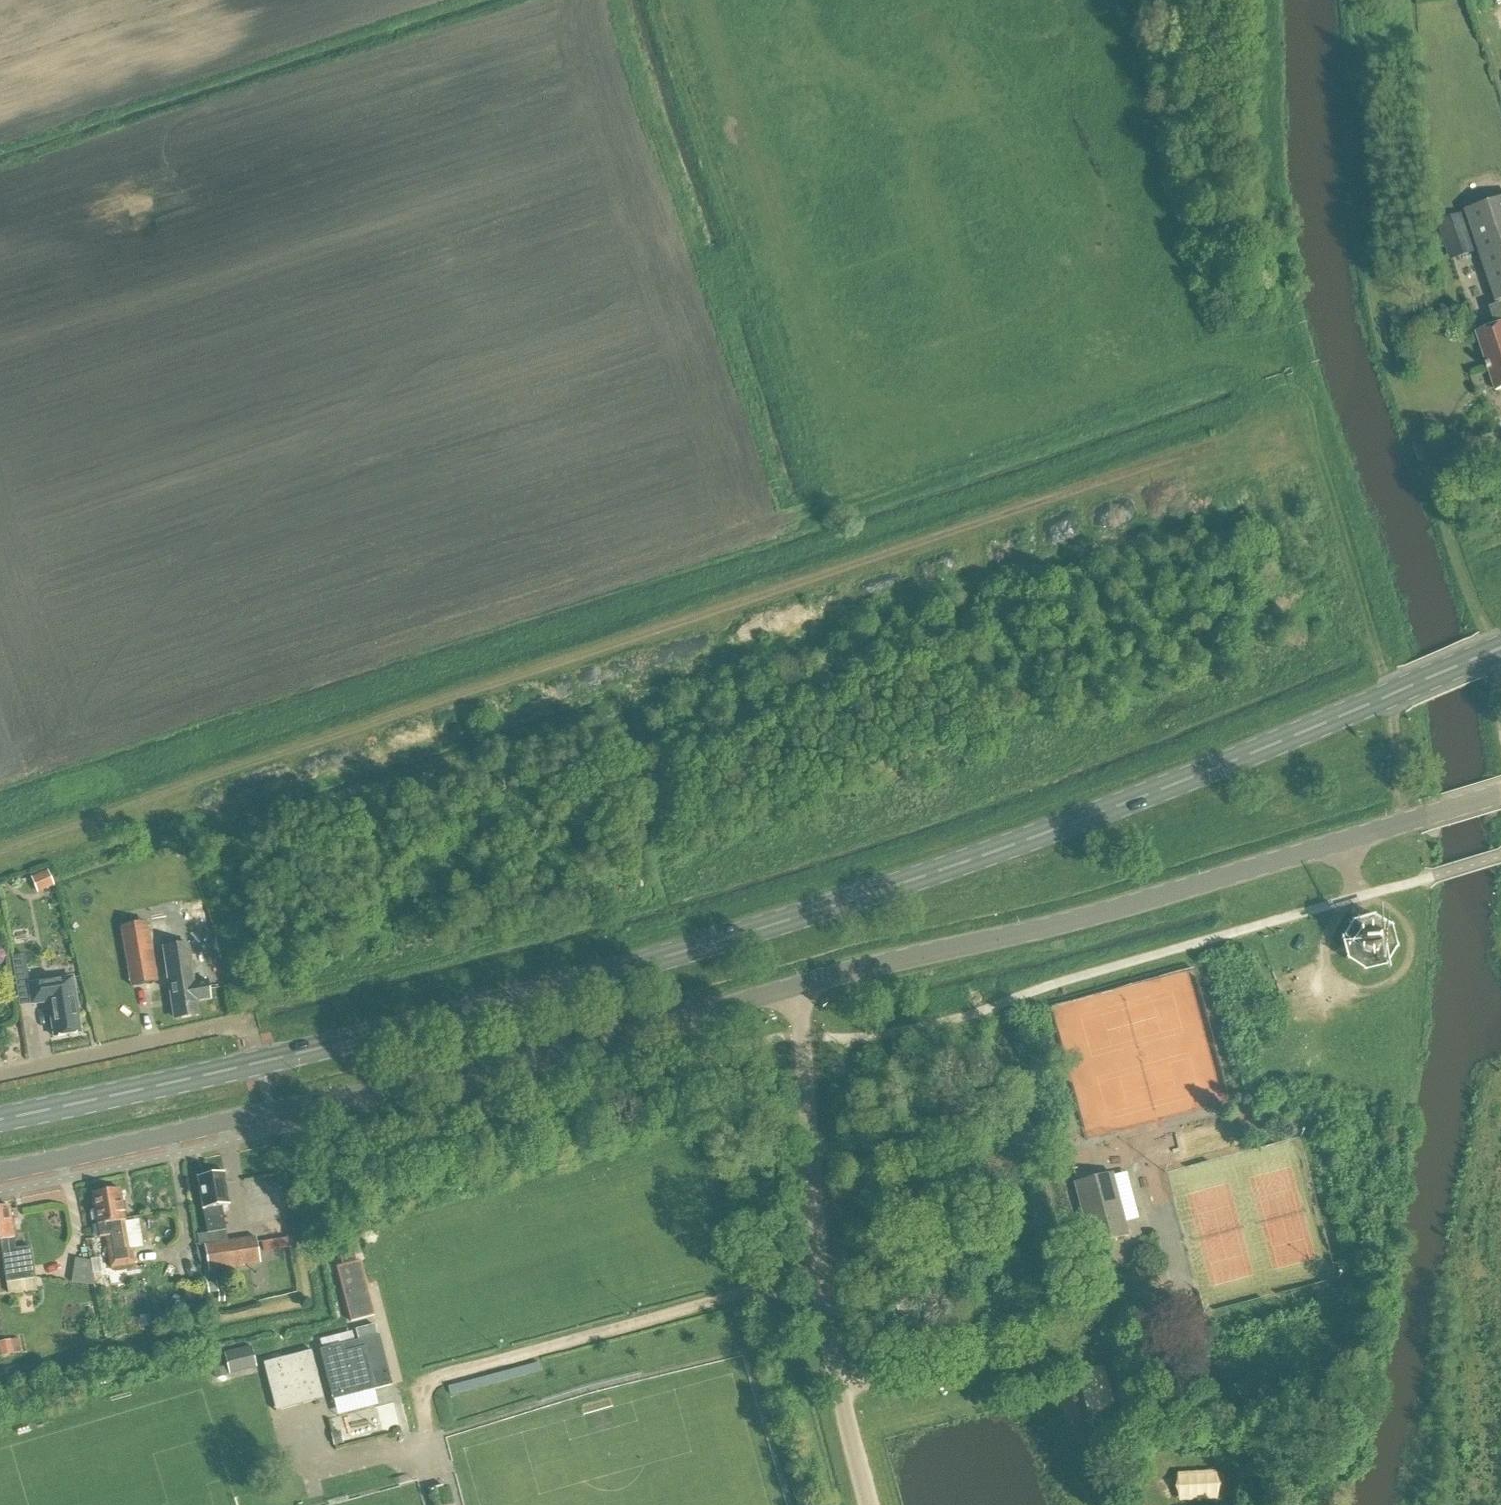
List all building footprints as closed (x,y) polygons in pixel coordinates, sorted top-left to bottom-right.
[(1467,212),(1497,304),(1500,302),(1500,201),(1467,212)] [(1441,221),(1447,240),(1471,232),(1464,213),(1441,221)] [(1490,310),(1497,329),(1478,335),(1488,367),(1486,367),(1488,372),(1490,371),(1497,392),(1500,391),(1500,306),(1490,310)] [(48,871),(31,878),(38,894),(55,887),(48,871)] [(1386,969),(1396,952),(1391,928),(1373,917),(1353,921),(1339,940),(1345,963),(1363,975),(1386,969)] [(122,937),(131,987),(158,983),(149,932),(122,937)] [(194,984),(192,971),(187,972),(184,947),(163,950),(167,975),(168,975),(172,1007),(174,1006),(176,1020),(197,1017),(195,1003),(210,1001),(207,982),(194,984)] [(25,956),(12,958),(14,971),(27,969),(25,956)] [(32,1005),(49,1003),(54,1038),(81,1035),(75,999),(72,979),(29,986),(32,1005)] [(227,1241),(226,1231),(222,1208),(229,1206),(224,1174),(198,1178),(208,1234),(197,1236),(199,1246),(206,1245),(210,1270),(262,1262),(257,1236),(227,1241)] [(1074,1184),(1090,1246),(1128,1236),(1112,1174),(1074,1184)] [(130,1251),(120,1190),(92,1195),(99,1239),(106,1238),(111,1269),(134,1266),(132,1251),(130,1251)] [(7,1278),(9,1278),(9,1282),(34,1278),(29,1249),(16,1251),(9,1207),(0,1209),(0,1241),(1,1241),(3,1253),(7,1278)] [(287,1239),(262,1243),(263,1252),(289,1248),(287,1239)] [(356,1264),(354,1256),(340,1259),(342,1267),(356,1264)] [(78,1281),(98,1280),(97,1257),(77,1257),(78,1281)] [(374,1317),(359,1263),(356,1264),(342,1267),(336,1269),(350,1324),(374,1317)] [(35,1279),(8,1283),(10,1295),(36,1291),(35,1279)] [(216,1282),(207,1284),(209,1295),(218,1293),(216,1282)] [(187,1292),(183,1305),(198,1309),(202,1296),(187,1292)] [(375,1327),(356,1332),(358,1341),(377,1336),(375,1327)] [(1144,1330),(1149,1350),(1158,1347),(1154,1328),(1144,1330)] [(392,1387),(379,1337),(319,1352),(332,1402),(392,1387)] [(0,1342),(0,1357),(23,1353),(22,1339),(0,1342)] [(225,1355),(230,1376),(256,1369),(251,1348),(225,1355)] [(258,1364),(271,1412),(320,1400),(308,1351),(258,1364)] [(447,1386),(450,1396),(542,1371),(539,1362),(447,1386)] [(225,1368),(213,1371),(215,1381),(228,1377),(225,1368)] [(341,1432),(332,1434),(335,1446),(344,1444),(341,1432)] [(1228,1496),(1226,1467),(1182,1469),(1184,1498),(1228,1496)]
